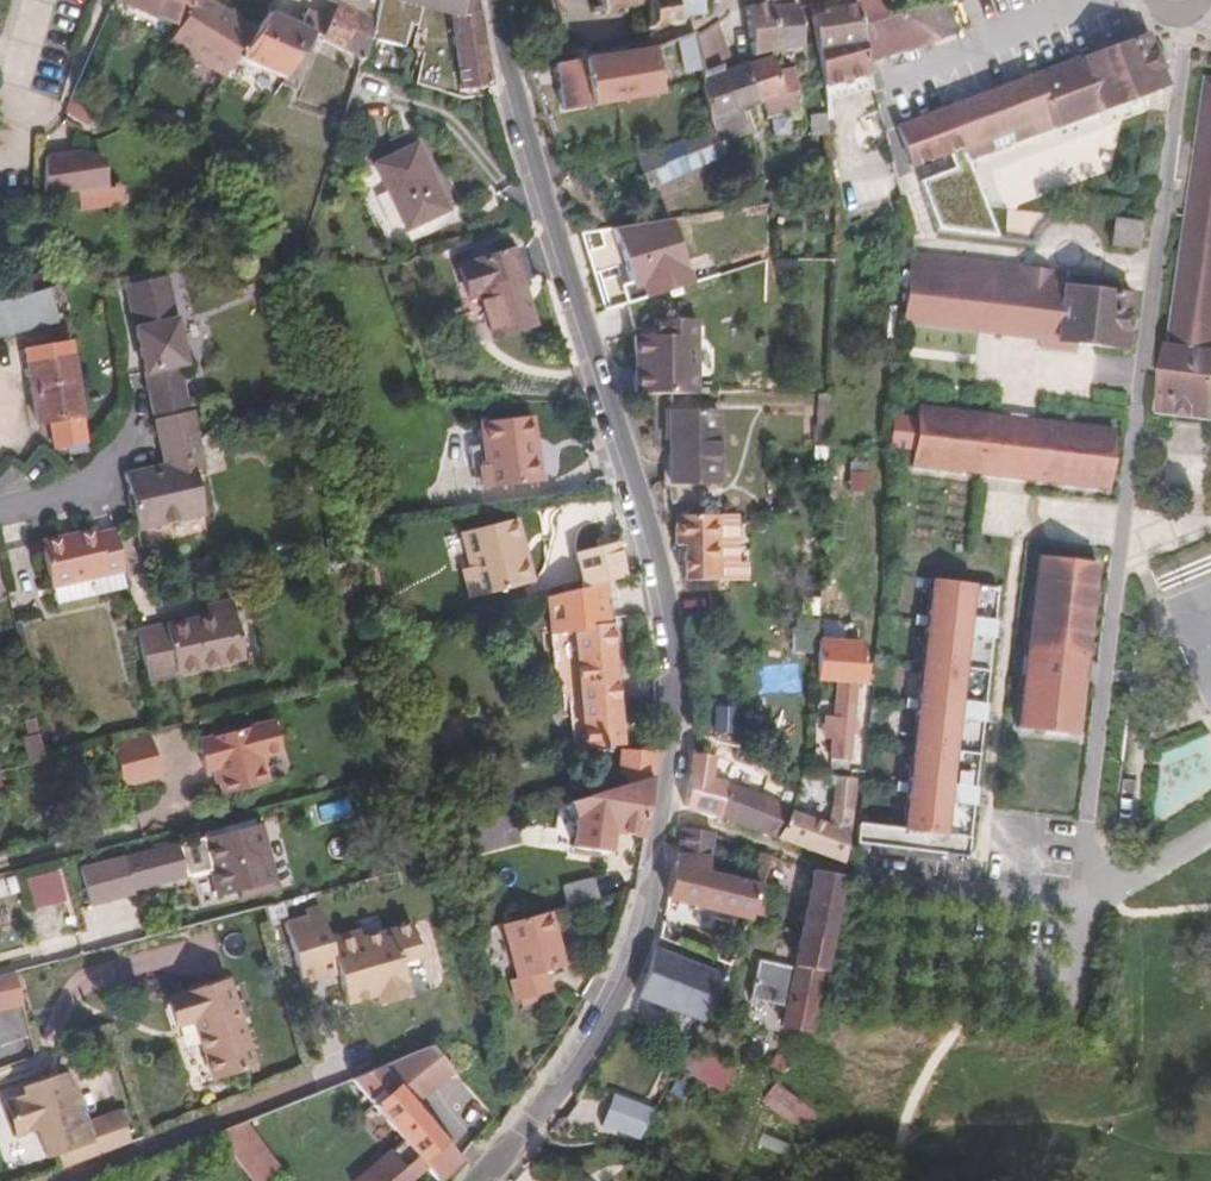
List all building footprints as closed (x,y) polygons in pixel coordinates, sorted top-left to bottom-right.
[(156,18),(157,15),(179,25),(192,5),(195,0),(117,0),(156,18)] [(169,42),(224,76),(237,58),(257,29),(240,18),(231,22),(222,17),(196,0),(195,0),(192,5),(179,25),(169,42)] [(222,17),(231,22),(240,18),(237,11),(225,9),(211,0),(196,0),(222,17)] [(329,0),(336,3),(330,23),(322,38),(321,40),(363,59),(368,40),(374,20),(379,0),(330,0),(329,0)] [(374,20),(368,40),(402,48),(409,25),(416,27),(421,7),(451,15),(462,91),(492,87),(477,0),(379,0),(374,20)] [(594,7),(586,9),(587,14),(595,13),(596,16),(601,16),(601,11),(615,10),(615,14),(619,13),(619,9),(639,5),(641,22),(639,30),(643,31),(646,24),(663,22),(670,27),(678,17),(692,16),(693,21),(696,20),(696,16),(701,15),(701,11),(696,11),(696,0),(592,0),(594,7)] [(855,5),(859,25),(887,17),(876,0),(854,0),(855,5)] [(859,25),(866,60),(956,32),(945,1),(887,17),(859,25)] [(824,16),(810,18),(815,47),(822,88),(838,82),(868,73),(866,60),(859,25),(855,5),(823,10),(824,16)] [(749,56),(771,49),(760,6),(742,7),(749,56)] [(760,6),(771,49),(800,46),(795,8),(790,8),(760,6)] [(284,78),(281,84),(295,90),(317,35),(325,20),(308,12),(302,26),(314,33),(313,34),(284,78)] [(237,58),(284,78),(313,34),(314,33),(302,26),(273,14),(271,13),(257,29),(237,58)] [(325,20),(317,35),(322,38),(330,23),(325,20)] [(713,22),(690,33),(696,70),(705,122),(738,109),(762,101),(770,98),(780,94),(773,71),(769,56),(729,68),(713,22)] [(696,70),(690,33),(672,40),(680,73),(696,70)] [(1113,46),(897,127),(911,166),(984,139),(988,151),(1089,113),(1164,85),(1146,34),(1113,46)] [(655,96),(648,49),(551,64),(559,112),(655,96)] [(790,68),(773,71),(780,94),(796,92),(790,68)] [(878,69),(868,73),(871,87),(874,98),(885,95),(878,69)] [(838,82),(822,88),(824,101),(871,87),(868,73),(838,82)] [(1177,420),(1190,424),(1203,424),(1204,420),(1210,421),(1210,79),(1207,79),(1164,415),(1177,417),(1177,420)] [(796,92),(780,94),(770,98),(770,116),(799,110),(796,92)] [(69,102),(65,114),(82,123),(87,113),(80,110),(82,107),(69,102)] [(738,109),(705,122),(709,129),(666,147),(633,157),(646,187),(723,154),(718,142),(747,132),(738,109)] [(829,134),(826,116),(810,118),(812,136),(829,134)] [(374,164),(406,230),(450,209),(418,143),(374,164)] [(77,155),(46,155),(44,193),(86,189),(87,165),(76,164),(77,155)] [(76,164),(87,165),(88,158),(77,155),(76,164)] [(986,208),(969,165),(922,181),(941,231),(999,239),(986,208)] [(125,204),(123,186),(78,192),(80,210),(125,204)] [(1140,223),(1114,219),(1111,245),(1136,249),(1140,223)] [(629,286),(626,275),(648,267),(654,272),(672,266),(663,237),(639,245),(636,236),(620,242),(623,251),(591,261),(598,284),(620,276),(624,288),(629,286)] [(493,337),(533,325),(511,250),(459,266),(469,297),(481,294),(493,337)] [(962,274),(908,268),(902,322),(1124,349),(1131,295),(1117,293),(1116,290),(1116,287),(1114,284),(1111,281),(1108,278),(1105,277),(963,260),(962,274)] [(125,285),(155,419),(196,410),(193,397),(185,399),(178,365),(186,363),(167,276),(125,285)] [(62,301),(60,285),(49,288),(53,303),(62,301)] [(49,288),(0,301),(0,337),(58,322),(53,303),(49,288)] [(87,451),(85,438),(85,435),(69,342),(36,348),(39,360),(27,362),(37,424),(50,422),(55,448),(68,446),(69,455),(87,451)] [(826,447),(830,394),(816,394),(812,446),(826,447)] [(1114,430),(918,406),(910,466),(1106,490),(1114,430)] [(196,434),(201,433),(196,410),(155,419),(166,465),(125,474),(137,530),(204,515),(195,471),(203,469),(196,434)] [(718,483),(718,411),(669,412),(669,483),(718,483)] [(484,489),(536,482),(531,441),(536,440),(533,416),(482,422),(485,444),(488,464),(482,465),(484,489)] [(531,441),(536,482),(542,482),(536,440),(531,441)] [(478,488),(484,489),(482,465),(488,464),(485,444),(470,446),(478,488)] [(717,581),(717,515),(675,515),(675,545),(683,545),(684,581),(717,581)] [(472,598),(527,584),(516,542),(522,540),(516,519),(465,532),(473,567),(465,569),(472,598)] [(123,571),(114,530),(97,534),(96,529),(41,542),(52,587),(123,571)] [(516,542),(527,584),(533,582),(522,540),(516,542)] [(625,577),(617,542),(576,553),(584,588),(605,583),(625,577)] [(1097,563),(1037,555),(1016,727),(1075,735),(1097,563)] [(123,571),(52,587),(56,605),(126,589),(123,571)] [(935,582),(934,593),(955,595),(957,584),(935,582)] [(584,588),(549,597),(552,633),(558,695),(570,694),(575,747),(621,743),(605,583),(584,588)] [(955,595),(934,593),(929,592),(922,654),(964,659),(971,597),(955,595)] [(136,632),(148,681),(244,659),(231,600),(206,605),(208,616),(136,632)] [(823,658),(834,659),(835,642),(824,642),(823,658)] [(865,683),(866,664),(834,662),(834,659),(823,658),(821,661),(819,680),(865,683)] [(919,780),(915,832),(952,836),(957,783),(944,782),(952,701),(915,698),(910,750),(929,752),(926,780),(919,780)] [(853,705),(834,702),(832,718),(825,717),(823,738),(830,739),(828,757),(847,759),(849,734),(857,735),(860,711),(852,711),(853,705)] [(714,710),(713,732),(733,733),(734,711),(714,710)] [(44,760),(35,718),(25,720),(29,736),(23,738),(29,764),(44,760)] [(282,751),(274,721),(197,741),(205,771),(216,769),(223,794),(268,782),(262,756),(282,751)] [(112,745),(122,786),(160,776),(150,736),(112,745)] [(653,778),(654,754),(621,752),(618,787),(653,778)] [(692,757),(684,807),(717,817),(841,862),(849,810),(830,807),(825,824),(789,811),(764,796),(709,779),(712,763),(692,757)] [(828,757),(827,768),(845,770),(847,759),(828,757)] [(596,829),(643,837),(653,778),(618,787),(600,792),(596,829)] [(252,888),(254,895),(278,889),(261,824),(203,838),(218,897),(239,892),(252,888)] [(678,853),(709,855),(713,834),(682,827),(678,853)] [(751,913),(760,885),(751,882),(706,871),(709,855),(678,853),(667,898),(679,901),(675,909),(708,917),(710,909),(749,918),(751,913)] [(760,885),(769,857),(760,854),(751,882),(760,885)] [(91,905),(134,894),(124,857),(81,868),(91,905)] [(15,871),(0,875),(0,912),(25,905),(15,871)] [(842,880),(814,871),(793,970),(785,1008),(782,1026),(811,1032),(842,880)] [(562,888),(567,906),(599,898),(594,879),(562,888)] [(779,890),(760,885),(751,913),(770,917),(779,890)] [(241,898),(254,895),(252,888),(239,892),(241,898)] [(551,910),(505,922),(518,976),(511,978),(517,999),(550,990),(544,970),(565,965),(551,910)] [(335,920),(311,923),(318,985),(354,981),(358,1013),(389,1010),(389,1013),(396,1018),(415,1016),(421,1010),(417,971),(438,969),(436,946),(384,951),(383,942),(352,946),(349,919),(335,920)] [(702,1022),(730,966),(714,960),(710,970),(655,949),(638,998),(702,1022)] [(0,975),(0,1008),(22,1002),(15,972),(0,975)] [(226,979),(167,998),(176,1026),(193,1021),(212,1080),(254,1067),(226,979)] [(459,1161),(427,1121),(417,1110),(412,1104),(447,1076),(451,1082),(457,1076),(431,1045),(352,1079),(438,1180),(439,1180),(459,1161)] [(786,1074),(797,1059),(789,1055),(792,1049),(786,1045),(773,1067),(786,1074)] [(736,1074),(700,1053),(688,1077),(725,1096),(736,1074)] [(806,1133),(819,1114),(778,1083),(764,1102),(806,1133)] [(417,1110),(427,1121),(431,1117),(422,1106),(417,1110)] [(216,1133),(251,1180),(321,1180),(333,1172),(315,1147),(301,1157),(269,1112),(216,1133)] [(638,1139),(643,1122),(613,1112),(608,1129),(638,1139)] [(333,1172),(321,1180),(340,1180),(333,1172)]
